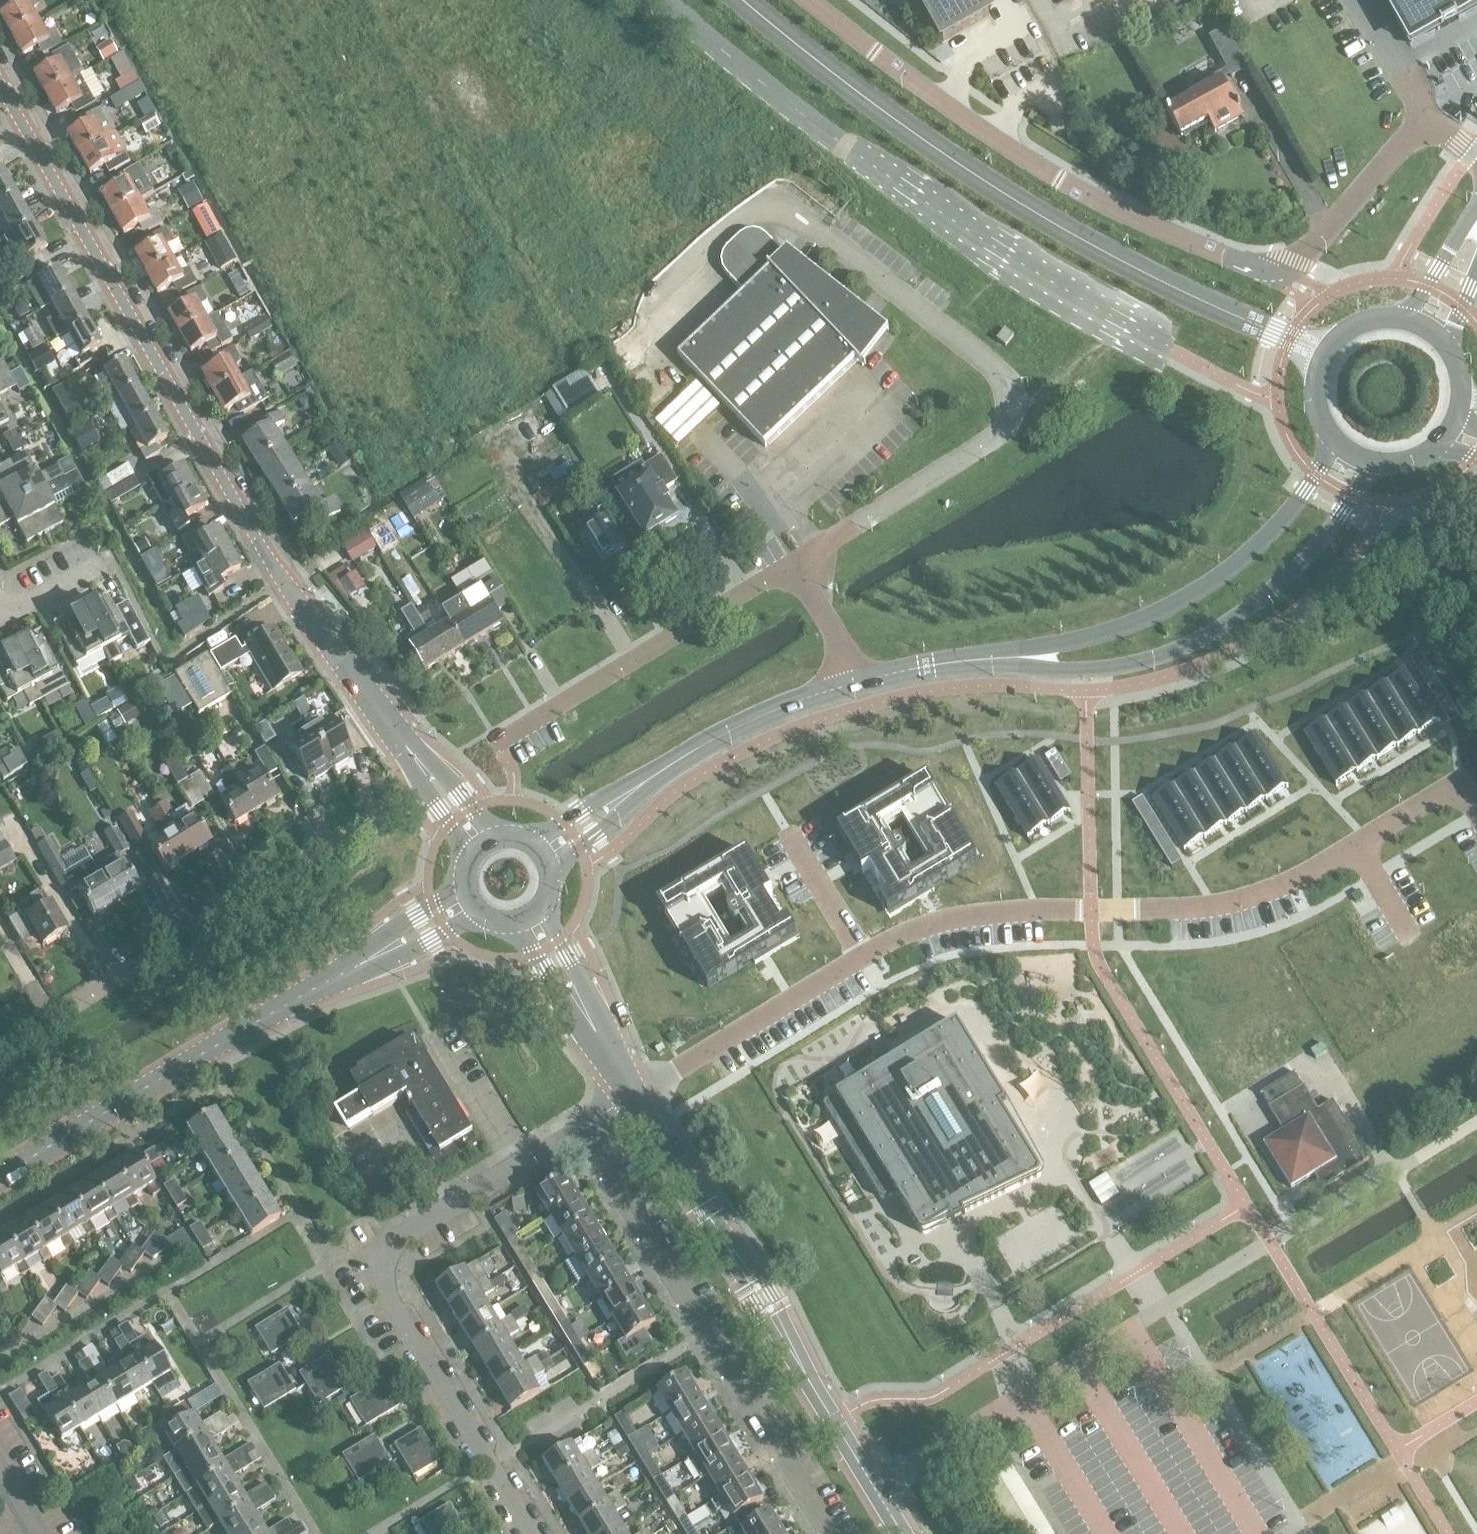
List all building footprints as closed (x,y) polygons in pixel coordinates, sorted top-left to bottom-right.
[(13,37),(39,22),(32,9),(40,4),(38,0),(18,0),(22,7),(2,18),(13,37)] [(915,8),(923,4),(944,41),(989,16),(981,0),(911,0),(915,8)] [(1412,43),(1437,28),(1438,31),(1440,30),(1437,24),(1456,13),(1459,19),(1461,18),(1460,15),(1476,6),(1476,0),(1388,0),(1412,43)] [(47,53),(63,45),(54,30),(47,35),(39,22),(13,37),(24,56),(43,45),(47,53)] [(1226,29),(1210,38),(1232,78),(1248,68),(1226,29)] [(111,41),(96,49),(104,63),(110,60),(119,55),(111,41)] [(36,78),(47,97),(73,82),(66,69),(74,64),(66,50),(51,59),(55,67),(36,78)] [(123,56),(113,62),(119,72),(128,66),(123,56)] [(133,73),(116,83),(122,94),(139,84),(133,73)] [(81,112),(96,104),(81,77),(73,82),(47,97),(57,115),(77,104),(81,112)] [(1223,80),(1192,97),(1166,112),(1181,138),(1208,122),(1214,132),(1242,116),(1223,80)] [(128,103),(145,94),(139,84),(122,94),(128,103)] [(70,138),(80,156),(107,142),(99,128),(107,123),(99,110),(85,118),(89,127),(70,138)] [(91,175),(108,165),(112,174),(130,163),(116,137),(107,142),(80,156),(91,175)] [(174,146),(166,151),(172,162),(181,157),(174,146)] [(103,197),(114,216),(140,201),(133,188),(141,183),(133,169),(118,178),(123,186),(103,197)] [(16,197),(2,171),(0,172),(0,207),(16,197)] [(193,185),(181,192),(191,210),(203,203),(193,185)] [(0,207),(0,217),(10,234),(3,238),(3,239),(31,223),(16,197),(0,207)] [(149,232),(163,223),(155,209),(148,214),(140,201),(114,216),(124,235),(144,224),(149,232)] [(171,201),(160,207),(169,223),(180,217),(171,201)] [(46,249),(31,223),(3,239),(18,264),(19,264),(24,272),(38,264),(34,256),(46,249)] [(137,257),(148,275),(174,261),(166,248),(174,243),(166,229),(152,237),(157,246),(137,257)] [(726,271),(743,294),(679,355),(766,447),(814,403),(859,362),(867,371),(893,334),(787,251),(784,254),(764,235),(750,235),(737,242),(725,256),(726,271)] [(182,291),(197,283),(188,268),(181,272),(174,261),(148,275),(158,294),(177,283),(182,291)] [(41,313),(51,308),(72,296),(57,269),(45,276),(41,268),(26,277),(30,284),(26,287),(41,313)] [(245,282),(231,291),(238,303),(252,295),(245,282)] [(181,335),(208,320),(201,308),(208,303),(200,289),(185,297),(190,306),(171,317),(181,335)] [(51,308),(65,333),(86,321),(72,296),(51,308),(41,313),(42,314),(51,308)] [(24,304),(14,310),(20,320),(29,315),(24,304)] [(268,318),(245,330),(251,341),(273,329),(268,318)] [(216,351),(231,343),(223,328),(215,333),(208,320),(181,335),(192,354),(211,343),(216,351)] [(101,348),(86,321),(65,333),(79,358),(74,361),(79,370),(94,361),(89,354),(101,348)] [(23,334),(31,352),(45,345),(37,327),(23,334)] [(1005,329),(997,340),(1006,347),(1014,336),(1005,329)] [(46,345),(27,356),(37,373),(56,362),(46,345)] [(204,376),(215,395),(241,380),(241,379),(234,367),(243,362),(234,349),(219,357),(223,364),(204,376)] [(292,354),(274,364),(282,378),(300,368),(292,354)] [(117,400),(137,388),(122,362),(111,368),(107,361),(93,369),(98,378),(103,375),(117,400)] [(10,376),(3,363),(0,365),(0,381),(10,376)] [(241,380),(215,395),(226,414),(239,406),(244,414),(268,400),(252,373),(241,379),(241,380)] [(585,373),(555,392),(566,409),(570,416),(600,397),(585,373)] [(16,388),(10,376),(0,381),(0,397),(16,388)] [(66,384),(53,391),(71,423),(84,415),(66,384)] [(131,425),(152,414),(137,388),(117,400),(107,406),(122,431),(131,425)] [(310,394),(298,400),(305,411),(316,404),(310,394)] [(8,421),(0,406),(0,426),(8,421)] [(244,443),(257,464),(286,446),(275,428),(285,422),(279,413),(262,423),(265,430),(244,443)] [(152,414),(131,425),(145,450),(140,453),(145,462),(160,454),(155,446),(167,440),(152,414)] [(90,424),(73,434),(83,452),(101,442),(90,424)] [(14,430),(3,436),(7,443),(18,438),(14,430)] [(18,438),(7,443),(13,455),(24,449),(18,438)] [(342,445),(331,452),(335,459),(341,469),(352,463),(342,445)] [(286,446),(257,464),(270,485),(299,467),(286,446)] [(26,499),(64,478),(58,466),(38,477),(25,454),(7,463),(26,499)] [(678,454),(668,459),(678,477),(687,472),(678,454)] [(650,477),(620,496),(646,538),(677,519),(667,503),(670,501),(664,491),(678,482),(662,457),(645,468),(650,477)] [(69,460),(58,466),(64,478),(76,472),(69,460)] [(7,463),(0,467),(0,493),(2,496),(0,497),(0,512),(26,499),(7,463)] [(104,493),(134,476),(128,465),(98,482),(104,493)] [(168,502),(194,488),(182,467),(161,479),(157,472),(147,478),(162,506),(168,502)] [(299,467),(270,485),(283,505),(312,487),(299,467)] [(110,505),(140,488),(134,477),(105,494),(110,505)] [(50,500),(71,490),(64,478),(26,499),(44,534),(62,524),(54,508),(50,500)] [(442,502),(427,479),(399,496),(414,519),(442,502)] [(324,506),(312,487),(283,505),(296,527),(318,513),(324,524),(341,514),(333,501),(324,506)] [(206,509),(194,488),(168,502),(175,515),(169,519),(177,535),(188,529),(184,521),(206,509)] [(26,499),(0,512),(0,528),(14,520),(18,528),(26,544),(44,534),(26,499)] [(608,519),(584,533),(603,564),(627,549),(608,519)] [(386,522),(368,534),(379,550),(385,558),(402,546),(386,522)] [(202,564),(229,549),(217,529),(195,540),(191,533),(180,539),(189,555),(195,552),(202,564)] [(146,539),(134,546),(141,558),(153,551),(146,539)] [(153,551),(141,558),(158,588),(171,580),(162,565),(165,563),(157,549),(153,551)] [(240,569),(229,549),(202,564),(193,570),(199,581),(198,582),(207,598),(223,589),(219,581),(240,569)] [(337,585),(347,600),(365,589),(356,574),(341,583),(337,585)] [(459,595),(485,636),(505,624),(497,612),(511,604),(496,580),(483,588),(480,583),(459,595)] [(465,648),(485,636),(459,595),(454,586),(446,591),(448,593),(447,593),(456,607),(455,607),(461,616),(450,623),(465,648)] [(128,602),(116,609),(108,595),(89,605),(90,608),(83,612),(81,608),(80,609),(103,651),(109,665),(122,658),(114,645),(129,637),(136,650),(150,643),(149,642),(128,604),(129,604),(128,602)] [(209,621),(204,614),(197,601),(175,613),(182,626),(178,628),(184,638),(209,621)] [(416,612),(446,660),(465,648),(450,623),(438,630),(424,607),(416,612)] [(81,612),(74,616),(66,620),(65,618),(54,624),(76,665),(103,651),(80,609),(81,612)] [(406,641),(410,647),(426,673),(446,660),(416,612),(408,617),(418,633),(406,641)] [(246,647),(272,691),(301,674),(274,630),(246,647)] [(11,645),(13,648),(41,701),(68,686),(39,632),(27,638),(29,640),(14,648),(12,645),(11,645)] [(241,651),(235,640),(210,655),(220,673),(237,663),(233,656),(241,651)] [(13,648),(11,645),(13,649),(0,656),(0,690),(7,702),(22,694),(29,707),(41,701),(13,648)] [(198,715),(232,695),(207,654),(174,674),(198,715)] [(1421,654),(1411,660),(1415,667),(1425,660),(1421,654)] [(1425,660),(1415,667),(1419,673),(1429,667),(1425,660)] [(1429,667),(1419,673),(1423,680),(1433,673),(1429,667)] [(1388,683),(1388,684),(1403,709),(1425,696),(1409,671),(1407,671),(1409,673),(1389,685),(1388,683)] [(1433,673),(1423,680),(1427,686),(1437,680),(1433,673)] [(1437,680),(1427,686),(1431,692),(1441,686),(1437,680)] [(127,698),(140,691),(135,681),(122,688),(127,698)] [(1368,696),(1367,696),(1383,722),(1403,709),(1388,684),(1387,684),(1388,686),(1369,698),(1368,696)] [(164,689),(162,686),(145,697),(151,706),(168,695),(164,689)] [(1441,686),(1431,692),(1435,699),(1445,692),(1441,686)] [(122,689),(106,697),(107,700),(113,711),(129,702),(122,689)] [(1445,692),(1435,699),(1439,705),(1449,699),(1445,692)] [(1347,708),(1347,709),(1362,734),(1383,722),(1367,696),(1368,698),(1348,710),(1347,708)] [(1425,696),(1403,709),(1419,735),(1420,735),(1419,733),(1438,721),(1439,723),(1440,722),(1425,696)] [(340,730),(338,731),(331,718),(326,721),(320,712),(310,718),(303,699),(293,706),(303,722),(331,770),(348,760),(346,757),(352,753),(344,741),(346,740),(340,730)] [(1449,699),(1439,705),(1443,712),(1453,705),(1449,699)] [(140,700),(120,711),(127,725),(148,713),(140,700)] [(96,720),(87,704),(75,710),(84,726),(96,720)] [(1453,705),(1443,712),(1447,718),(1457,712),(1453,705)] [(1327,721),(1326,721),(1342,747),(1362,734),(1347,709),(1346,709),(1347,711),(1328,723),(1327,721)] [(1403,709),(1383,722),(1399,748),(1399,747),(1398,746),(1418,734),(1419,735),(1403,709)] [(1457,712),(1447,718),(1451,725),(1461,718),(1457,712)] [(1306,733),(1305,734),(1321,760),(1342,747),(1326,721),(1326,722),(1327,724),(1307,735),(1306,733)] [(331,770),(303,722),(285,732),(291,742),(286,745),(294,758),(292,759),(298,769),(300,768),(307,780),(313,777),(315,780),(331,770)] [(1383,722),(1362,734),(1378,760),(1379,760),(1378,758),(1397,746),(1398,748),(1399,748),(1383,722)] [(274,739),(265,723),(254,729),(264,746),(274,739)] [(214,743),(227,735),(220,724),(207,732),(214,743)] [(1362,734),(1342,747),(1358,773),(1357,771),(1377,759),(1378,761),(1378,760),(1362,734)] [(1236,749),(1251,775),(1273,762),(1257,736),(1255,737),(1257,739),(1237,751),(1236,749)] [(33,741),(24,746),(33,763),(42,758),(35,745),(33,741)] [(1342,747),(1321,760),(1337,786),(1338,785),(1337,783),(1356,771),(1357,773),(1358,773),(1342,747)] [(1216,761),(1215,762),(1231,788),(1251,775),(1236,749),(1235,750),(1236,752),(1217,763),(1216,761)] [(27,765),(20,751),(11,754),(14,759),(3,764),(10,777),(27,765)] [(1056,751),(1045,757),(1049,764),(1060,758),(1056,751)] [(1060,758),(1049,764),(1053,770),(1063,764),(1060,758)] [(1018,774),(1034,800),(1055,787),(1039,761),(1038,762),(1039,764),(1019,776),(1018,774)] [(1195,774),(1211,800),(1231,788),(1215,762),(1216,764),(1196,776),(1195,774)] [(1273,762),(1251,775),(1267,801),(1268,801),(1267,799),(1286,787),(1287,789),(1289,788),(1273,762)] [(229,769),(255,812),(276,800),(257,770),(246,777),(238,764),(229,769)] [(1063,764),(1053,770),(1057,777),(1067,770),(1063,764)] [(235,825),(255,812),(229,769),(220,774),(231,793),(219,800),(235,825)] [(1067,770),(1057,777),(1061,783),(1071,777),(1067,770)] [(199,773),(188,780),(203,804),(214,797),(199,773)] [(998,787),(996,787),(1012,813),(1034,800),(1018,774),(1017,775),(1018,777),(999,789),(998,787)] [(1175,787),(1174,787),(1190,813),(1211,800),(1195,774),(1194,775),(1195,777),(1176,789),(1175,787)] [(1251,775),(1231,788),(1247,814),(1247,813),(1246,811),(1266,799),(1267,801),(1251,775)] [(927,778),(838,831),(851,853),(862,871),(863,873),(863,874),(871,869),(886,895),(879,900),(889,915),(896,910),(931,888),(934,892),(932,888),(978,861),(977,859),(969,847),(969,846),(961,834),(960,832),(953,820),(952,819),(945,807),(943,804),(936,792),(935,792),(928,780),(927,778)] [(203,804),(188,780),(177,786),(191,810),(203,804)] [(1055,787),(1034,800),(1049,826),(1050,826),(1049,824),(1068,812),(1069,814),(1071,813),(1055,787)] [(1154,799),(1153,800),(1169,826),(1190,813),(1174,787),(1175,789),(1156,801),(1154,799)] [(1231,788),(1211,800),(1226,826),(1227,826),(1226,824),(1245,812),(1246,814),(1247,814),(1231,788)] [(1143,798),(1133,804),(1136,810),(1147,804),(1143,798)] [(1034,800),(1012,813),(1028,839),(1030,838),(1028,836),(1048,824),(1049,826),(1034,800)] [(1211,800),(1190,813),(1206,839),(1207,838),(1205,836),(1225,825),(1226,827),(1226,826),(1211,800)] [(157,808),(187,858),(209,844),(186,807),(173,815),(166,802),(157,808)] [(1147,804),(1136,810),(1140,817),(1151,810),(1147,804)] [(161,835),(148,843),(165,871),(187,858),(157,808),(148,814),(161,835)] [(1151,810),(1140,817),(1144,823),(1155,817),(1151,810)] [(130,813),(119,820),(135,846),(146,839),(130,813)] [(1190,813),(1169,826),(1185,852),(1186,851),(1185,849),(1204,837),(1205,839),(1206,839),(1190,813)] [(1155,817),(1144,823),(1148,830),(1159,823),(1155,817)] [(1159,823),(1148,830),(1152,836),(1163,830),(1159,823)] [(104,832),(118,856),(119,857),(128,851),(113,826),(104,832)] [(1163,830),(1152,836),(1156,842),(1167,836),(1163,830)] [(16,863),(0,834),(0,872),(16,863)] [(1167,836),(1156,842),(1160,849),(1170,843),(1167,836)] [(78,891),(86,905),(94,917),(116,904),(96,869),(91,860),(69,873),(49,839),(37,846),(67,897),(78,891)] [(1170,843),(1160,849),(1164,855),(1174,849),(1170,843)] [(1174,849),(1164,855),(1168,862),(1178,855),(1174,849)] [(747,852),(658,906),(659,907),(666,919),(667,920),(674,932),(676,935),(683,947),(684,948),(691,960),(693,963),(700,974),(700,975),(707,987),(708,989),(754,962),(756,965),(756,964),(754,961),(790,939),(790,940),(797,935),(788,920),(781,924),(765,898),(773,894),(773,893),(772,893),(771,891),(760,873),(747,852)] [(1178,855),(1168,862),(1172,868),(1182,862),(1178,855)] [(96,869),(116,904),(139,891),(119,857),(118,856),(96,869)] [(24,912),(8,922),(23,947),(38,937),(43,946),(65,933),(40,892),(30,898),(38,911),(27,917),(24,912)] [(1000,1093),(956,1022),(837,1096),(829,1101),(827,1102),(827,1103),(826,1103),(826,1104),(825,1104),(825,1105),(825,1106),(825,1107),(825,1108),(825,1109),(826,1109),(879,1196),(879,1197),(880,1197),(881,1198),(882,1199),(883,1199),(884,1199),(885,1199),(898,1194),(921,1232),(921,1233),(922,1233),(922,1234),(923,1234),(924,1234),(925,1234),(926,1234),(927,1234),(946,1222),(955,1218),(966,1212),(1038,1178),(1039,1178),(1040,1177),(1041,1176),(1041,1175),(1041,1174),(1041,1173),(1041,1172),(1040,1171),(1001,1107),(1007,1103),(1000,1093)] [(418,1055),(419,1055),(410,1040),(359,1071),(360,1074),(352,1079),(363,1095),(361,1096),(339,1110),(351,1130),(408,1096),(416,1111),(424,1106),(447,1145),(430,1155),(439,1169),(478,1146),(469,1132),(462,1120),(463,1120),(452,1101),(451,1101),(428,1063),(424,1066),(418,1055)] [(1269,1108),(1284,1132),(1264,1143),(1292,1189),(1315,1175),(1323,1189),(1369,1160),(1334,1101),(1319,1110),(1304,1086),(1303,1087),(1296,1075),(1263,1095),(1270,1107),(1269,1108)] [(214,1112),(186,1130),(199,1151),(227,1134),(214,1112)] [(227,1134),(199,1151),(212,1172),(240,1155),(227,1134)] [(154,1149),(144,1155),(150,1166),(161,1160),(154,1149)] [(155,1185),(136,1154),(113,1168),(137,1206),(138,1206),(134,1198),(148,1189),(153,1197),(160,1193),(155,1185)] [(240,1155),(212,1172),(225,1193),(253,1176),(240,1155)] [(92,1181),(111,1212),(115,1220),(116,1219),(112,1211),(126,1203),(131,1210),(137,1206),(113,1168),(92,1181)] [(1100,1202),(1119,1194),(1109,1172),(1090,1181),(1100,1202)] [(237,1214),(265,1197),(253,1176),(225,1193),(237,1214)] [(566,1177),(537,1195),(550,1217),(579,1199),(566,1177)] [(115,1220),(111,1212),(92,1181),(70,1194),(93,1233),(94,1232),(89,1225),(104,1216),(109,1224),(115,1220)] [(174,1181),(163,1187),(170,1198),(180,1191),(174,1181)] [(180,1191),(170,1198),(177,1209),(187,1202),(180,1191)] [(48,1208),(67,1239),(72,1246),(73,1246),(68,1238),(82,1229),(87,1237),(93,1233),(70,1194),(48,1208)] [(251,1236),(279,1219),(265,1197),(237,1214),(251,1236)] [(592,1219),(579,1199),(550,1217),(563,1237),(592,1219)] [(26,1221),(45,1252),(50,1260),(51,1259),(46,1251),(60,1243),(65,1250),(72,1246),(67,1239),(48,1208),(26,1221)] [(495,1221),(508,1242),(521,1235),(507,1213),(495,1221)] [(605,1240),(592,1219),(563,1237),(575,1258),(605,1240)] [(4,1234),(23,1265),(28,1273),(29,1272),(24,1265),(38,1256),(43,1263),(50,1260),(45,1252),(26,1221),(4,1234)] [(200,1223),(189,1229),(196,1240),(206,1234),(200,1223)] [(173,1260),(193,1247),(183,1230),(166,1240),(171,1248),(167,1250),(173,1260)] [(171,1248),(166,1240),(155,1232),(141,1251),(141,1252),(144,1255),(152,1260),(167,1250),(171,1248)] [(1,1279),(17,1269),(21,1277),(28,1273),(23,1265),(4,1234),(0,1237),(0,1278),(1,1279)] [(206,1234),(196,1240),(202,1251),(213,1245),(206,1234)] [(508,1242),(521,1263),(529,1258),(517,1237),(521,1235),(508,1242)] [(617,1261),(605,1240),(575,1258),(588,1279),(617,1261)] [(119,1265),(123,1268),(131,1274),(144,1255),(141,1252),(141,1251),(133,1246),(119,1264),(119,1265)] [(521,1263),(533,1284),(542,1278),(529,1258),(521,1263)] [(119,1265),(119,1264),(111,1259),(97,1278),(101,1281),(108,1287),(123,1268),(119,1265)] [(630,1281),(617,1261),(588,1279),(600,1299),(630,1281)] [(466,1269),(437,1287),(450,1308),(504,1275),(499,1268),(475,1283),(466,1269)] [(97,1278),(89,1272),(75,1291),(75,1292),(79,1295),(86,1300),(101,1281),(97,1278)] [(504,1275),(450,1308),(462,1328),(492,1310),(484,1298),(508,1283),(504,1275)] [(555,1299),(542,1278),(533,1284),(546,1304),(555,1299)] [(642,1302),(630,1281),(600,1299),(613,1320),(642,1302)] [(53,1305),(57,1308),(65,1314),(79,1295),(75,1292),(75,1291),(67,1286),(53,1305)] [(45,1299),(31,1318),(43,1327),(57,1308),(53,1305),(45,1299)] [(567,1320),(555,1299),(546,1304),(559,1325),(567,1320)] [(642,1302),(613,1320),(626,1341),(619,1345),(629,1361),(653,1347),(643,1331),(655,1323),(642,1302)] [(288,1310),(259,1328),(275,1355),(304,1337),(288,1310)] [(500,1324),(492,1310),(462,1328),(475,1349),(524,1320),(525,1320),(520,1312),(500,1324)] [(487,1369),(517,1352),(509,1339),(527,1327),(524,1320),(475,1349),(487,1369)] [(580,1341),(567,1320),(559,1325),(571,1346),(580,1341)] [(117,1330),(109,1335),(114,1343),(122,1338),(117,1330)] [(122,1338),(135,1358),(152,1386),(171,1375),(154,1347),(143,1354),(130,1333),(122,1338)] [(152,1386),(135,1358),(122,1338),(114,1343),(122,1356),(113,1362),(134,1397),(152,1386)] [(593,1363),(580,1341),(571,1346),(585,1368),(593,1363)] [(86,1360),(116,1408),(134,1397),(113,1362),(103,1368),(90,1348),(82,1353),(86,1360)] [(525,1365),(517,1352),(487,1369),(500,1390),(541,1365),(537,1357),(525,1365)] [(318,1404),(345,1388),(327,1358),(300,1374),(318,1404)] [(81,1391),(98,1419),(116,1408),(86,1360),(78,1364),(91,1385),(81,1391)] [(549,1360),(541,1365),(546,1372),(554,1368),(550,1360),(549,1360)] [(251,1383),(268,1410),(297,1392),(281,1365),(251,1383)] [(500,1390),(513,1411),(542,1393),(534,1380),(546,1372),(541,1365),(500,1390)] [(61,1442),(80,1430),(51,1383),(50,1382),(50,1381),(46,1375),(38,1380),(49,1398),(38,1404),(61,1442)] [(687,1375),(657,1393),(671,1414),(700,1396),(687,1375)] [(51,1383),(80,1430),(98,1419),(81,1391),(71,1397),(58,1376),(50,1381),(50,1382),(51,1383)] [(383,1382),(366,1392),(351,1401),(367,1429),(399,1409),(383,1382)] [(20,1391),(8,1398),(17,1412),(28,1405),(20,1391)] [(713,1417),(700,1396),(671,1414),(683,1435),(713,1417)] [(176,1453),(207,1434),(228,1421),(223,1413),(202,1426),(195,1416),(164,1434),(176,1453)] [(616,1418),(629,1440),(637,1435),(624,1413),(616,1418)] [(187,1471),(218,1452),(212,1442),(240,1425),(235,1416),(228,1421),(207,1434),(176,1453),(187,1471)] [(725,1438),(713,1417),(683,1435),(696,1456),(725,1438)] [(152,1427),(140,1434),(147,1445),(159,1438),(152,1427)] [(415,1479),(441,1462),(422,1430),(395,1446),(415,1479)] [(616,1431),(607,1437),(614,1448),(623,1442),(616,1431)] [(650,1456),(637,1435),(629,1440),(642,1461),(650,1456)] [(360,1484),(392,1464),(375,1437),(343,1456),(360,1484)] [(725,1438),(696,1456),(688,1461),(700,1482),(709,1477),(738,1459),(725,1438)] [(623,1442),(614,1448),(621,1459),(630,1453),(623,1442)] [(124,1444),(116,1449),(123,1461),(135,1453),(130,1445),(124,1444)] [(573,1444),(543,1462),(556,1483),(586,1465),(607,1452),(603,1445),(582,1458),(573,1444)] [(198,1489),(229,1470),(249,1457),(244,1449),(224,1462),(218,1452),(187,1471),(198,1489)] [(249,1457),(229,1470),(198,1489),(189,1495),(200,1513),(240,1488),(234,1478),(262,1461),(257,1452),(249,1457)] [(642,1461),(654,1482),(663,1476),(650,1456),(642,1461)] [(569,1504),(598,1486),(591,1473),(602,1466),(598,1458),(586,1465),(556,1483),(569,1504)] [(751,1480),(738,1459),(709,1477),(721,1497),(721,1498),(751,1480)] [(1015,1533),(1053,1533),(1013,1470),(985,1486),(1015,1533)] [(654,1482),(667,1502),(675,1497),(663,1476),(654,1482)] [(764,1501),(751,1480),(721,1498),(721,1497),(712,1503),(718,1513),(727,1507),(735,1519),(764,1501)] [(246,1497),(240,1488),(200,1513),(211,1531),(220,1525),(271,1493),(266,1485),(246,1497)] [(581,1524),(611,1506),(623,1499),(618,1492),(607,1499),(598,1486),(569,1504),(581,1524)] [(262,1524),(256,1514),(276,1501),(271,1493),(220,1525),(225,1533),(245,1533),(262,1524)] [(623,1527),(615,1514),(634,1502),(630,1495),(623,1499),(611,1506),(581,1524),(587,1533),(611,1533),(623,1527)] [(688,1518),(675,1497),(667,1502),(680,1523),(688,1518)] [(466,1532),(450,1506),(418,1525),(424,1533),(464,1533),(466,1532)] [(771,1511),(743,1529),(739,1523),(727,1531),(730,1533),(738,1533),(742,1531),(744,1533),(783,1533),(784,1533),(771,1511)] [(686,1533),(698,1533),(688,1518),(680,1523),(686,1533)] [(262,1524),(245,1533),(285,1533),(301,1524),(293,1529),(288,1521),(268,1533),(262,1524)] [(285,1533),(303,1533),(306,1532),(301,1524),(285,1533)] [(666,1529),(669,1533),(674,1533),(678,1532),(673,1524),(666,1529)]
